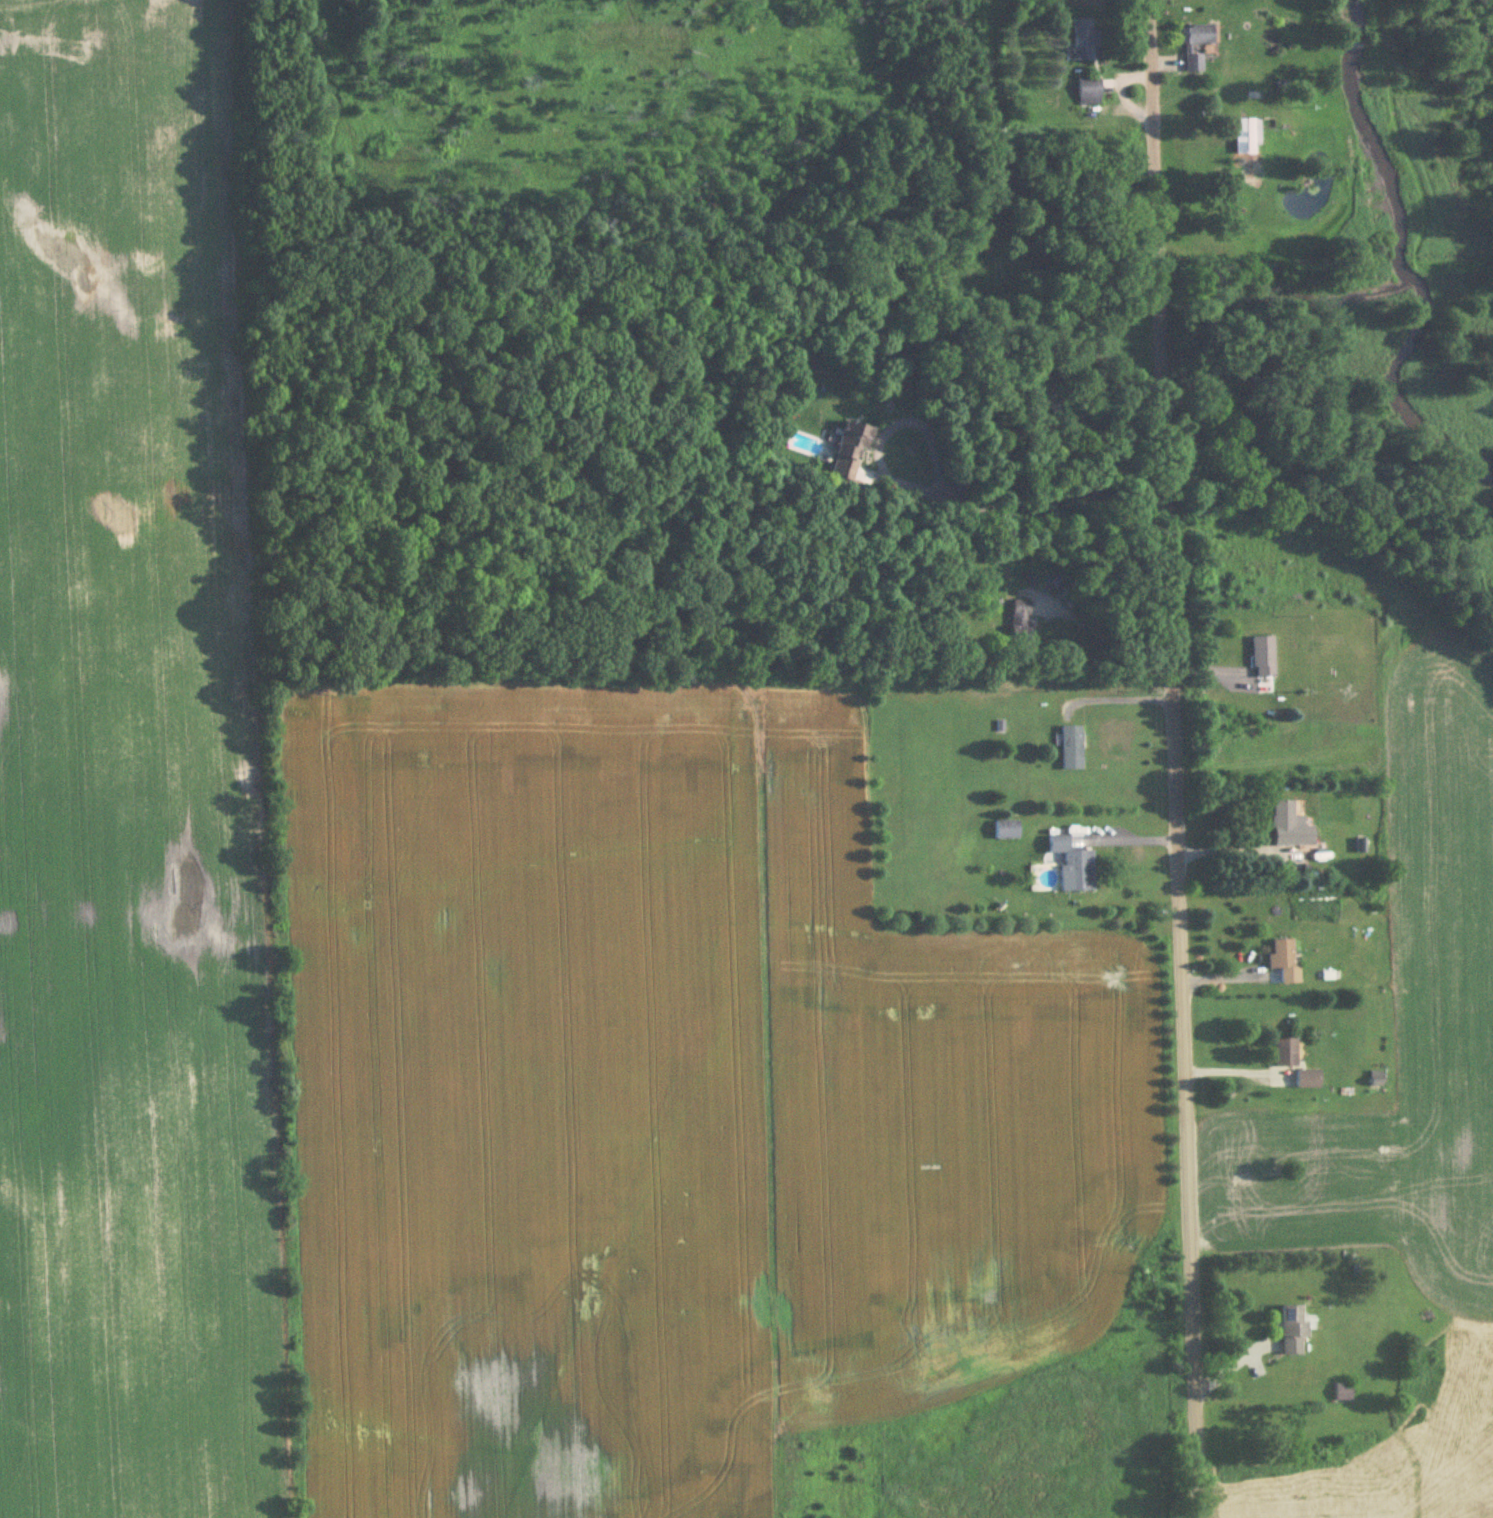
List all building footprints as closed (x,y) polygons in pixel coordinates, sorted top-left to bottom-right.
[(1100,61),(1100,32),(1093,32),(1093,20),(1073,20),(1073,62),(1100,61)] [(1186,46),(1187,74),(1204,73),(1203,55),(1195,55),(1195,46),(1215,46),(1214,27),(1178,28),(1179,46),(1186,46)] [(1078,80),(1078,106),(1100,106),(1100,80),(1078,80)] [(1235,156),(1256,156),(1256,143),(1259,143),(1259,120),(1235,120),(1235,156)] [(859,485),(870,428),(844,423),(832,479),(859,485)] [(1029,602),(1011,602),(1011,639),(1029,639),(1029,602)] [(1275,679),(1275,639),(1253,639),(1253,679),(1275,679)] [(1061,727),(1061,770),(1082,770),(1082,727),(1061,727)] [(1273,847),(1315,846),(1314,826),(1305,826),(1305,818),(1294,818),(1294,802),(1272,803),(1273,847)] [(1019,840),(1019,821),(993,821),(993,840),(1019,840)] [(1093,851),(1070,852),(1070,836),(1049,837),(1049,854),(1061,854),(1063,894),(1094,893),(1093,851)] [(1265,970),(1294,970),(1294,941),(1273,941),(1273,956),(1265,956),(1265,970)] [(1276,1040),(1276,1068),(1298,1068),(1298,1040),(1276,1040)] [(1320,1090),(1320,1072),(1298,1072),(1298,1090),(1320,1090)] [(1303,1306),(1282,1306),(1282,1356),(1302,1356),(1302,1339),(1309,1339),(1309,1322),(1303,1322),(1303,1306)] [(1335,1385),(1335,1401),(1351,1401),(1351,1385),(1335,1385)]
